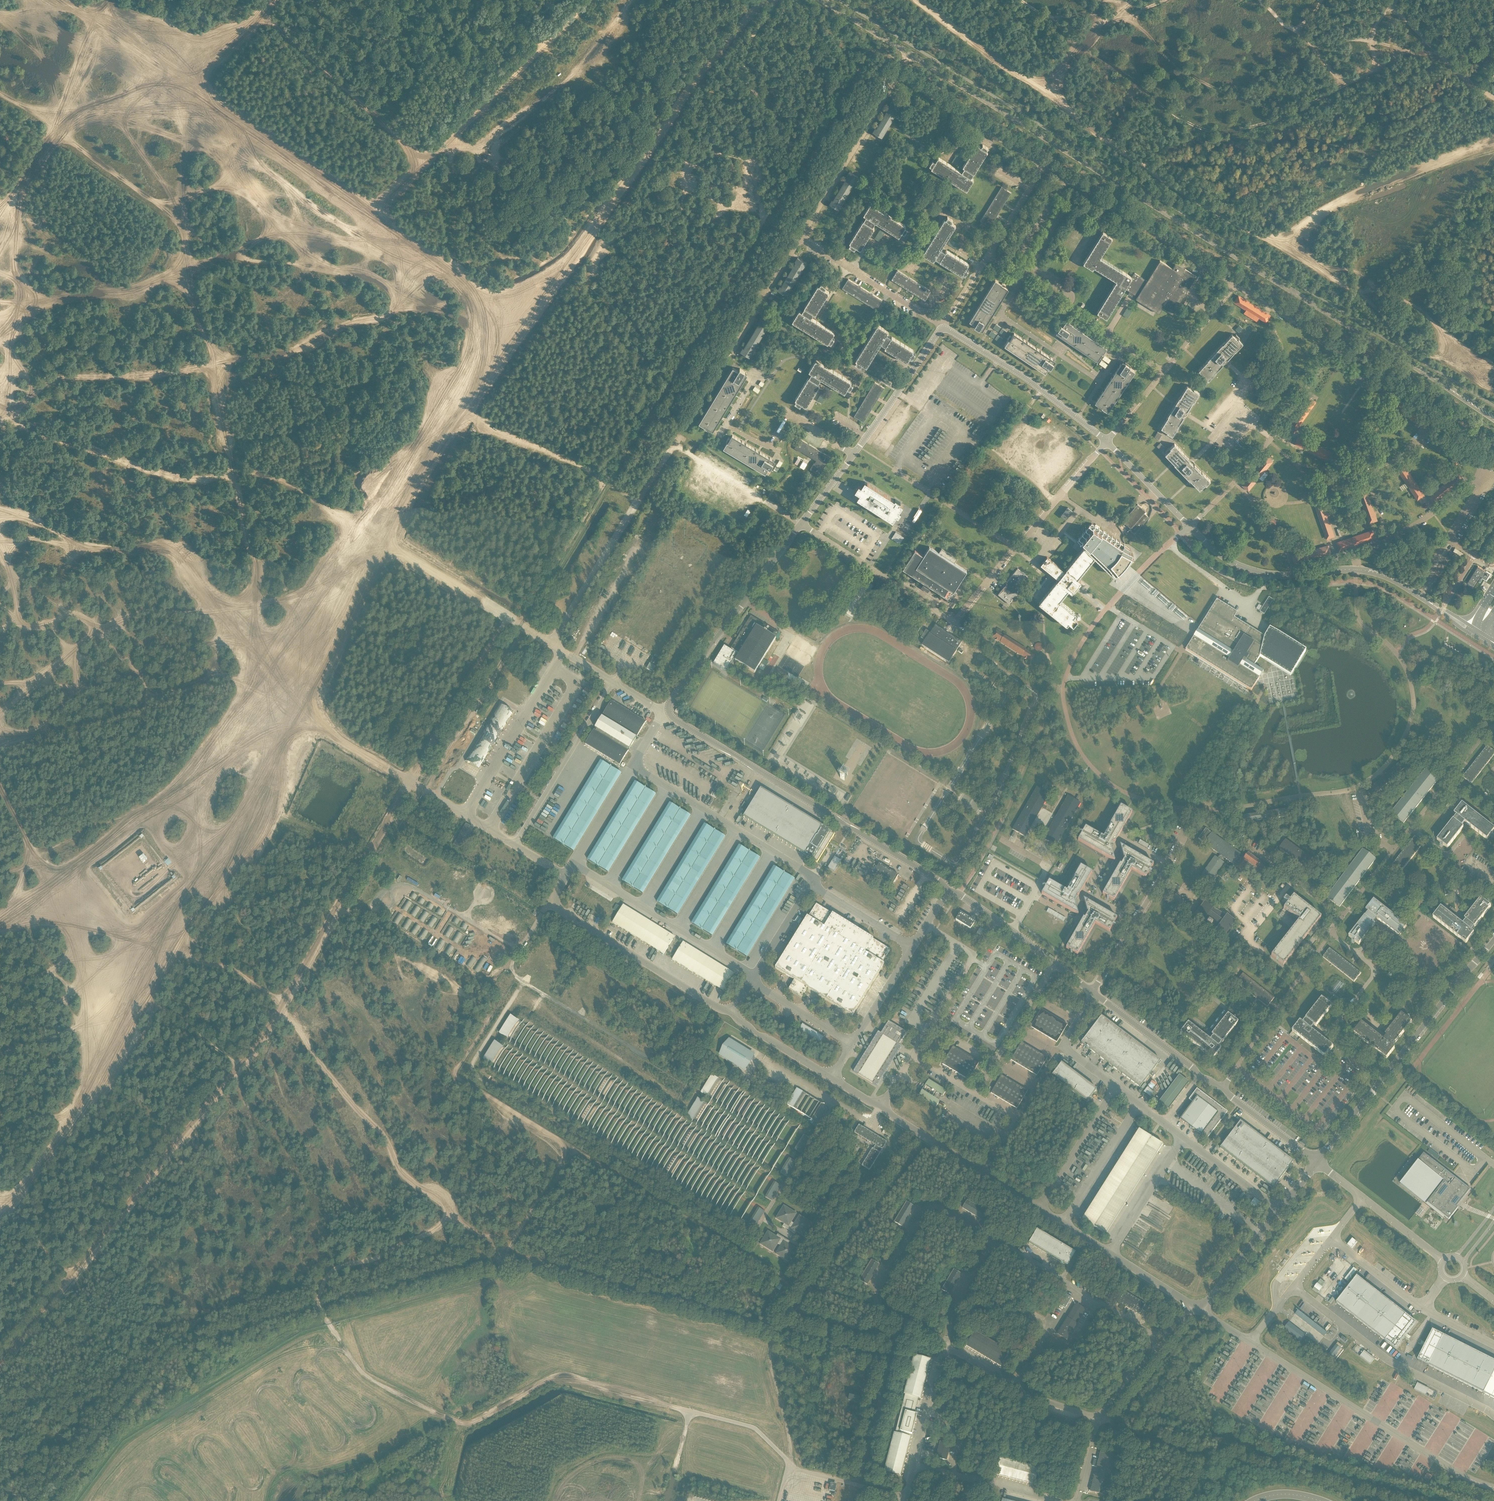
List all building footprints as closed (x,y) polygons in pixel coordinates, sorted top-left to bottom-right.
[(873,132),(882,137),(901,104),(893,99),(892,100),(893,101),(892,103),(891,102),(891,103),(892,104),(877,129),(876,128),(875,129),(876,129),(875,131),(874,131),(873,132)] [(932,167),(931,168),(967,190),(974,179),(971,177),(974,173),(988,151),(987,150),(988,148),(983,144),(981,147),(977,144),(963,166),(964,167),(962,172),(938,157),(935,162),(932,161),(929,165),(932,167)] [(952,162),(957,165),(963,154),(958,151),(952,162)] [(830,203),(838,208),(858,176),(850,171),(849,172),(850,173),(849,174),(848,174),(847,175),(848,176),(833,200),(832,200),(832,201),(831,203),(830,203)] [(998,214),(1004,205),(1003,204),(1004,201),(1005,202),(1011,192),(1002,186),(980,220),(990,226),(996,217),(995,216),(997,214),(998,214)] [(905,226),(906,225),(870,203),(864,214),(866,216),(864,220),(863,220),(849,242),(851,243),(849,246),(855,249),(856,247),(861,249),(874,227),(873,226),(875,222),(899,236),(902,232),(904,234),(908,228),(905,226)] [(923,254),(934,261),(935,258),(940,260),(939,261),(962,275),(963,274),(965,275),(969,270),(966,268),(969,264),(946,250),(945,251),(941,249),(956,225),(951,222),(953,220),(947,216),(946,219),(945,218),(923,254)] [(874,238),(879,241),(886,231),(881,228),(874,238)] [(1125,288),(1132,277),(1100,257),(1112,237),(1103,231),(1083,263),(1093,269),(1094,267),(1116,280),(1097,312),(1107,318),(1125,288)] [(948,243),(958,250),(961,245),(951,239),(948,243)] [(797,258),(798,259),(797,260),(796,260),(795,261),(796,262),(781,286),(780,286),(780,287),(781,287),(780,289),(779,289),(778,290),(786,295),(806,262),(798,257),(797,258)] [(1135,272),(1132,277),(1125,288),(1130,291),(1129,294),(1134,297),(1135,294),(1138,296),(1136,298),(1159,313),(1162,308),(1173,314),(1184,296),(1183,295),(1184,293),(1185,294),(1197,276),(1194,274),(1192,278),(1189,276),(1191,272),(1191,273),(1192,272),(1176,263),(1173,268),(1160,260),(1147,280),(1135,272)] [(891,279),(901,285),(901,284),(904,286),(904,287),(913,293),(914,292),(916,293),(916,294),(925,300),(931,291),(912,279),(897,270),(891,279)] [(842,288),(876,309),(882,300),(873,294),(872,295),(869,293),(870,292),(860,286),(860,287),(857,285),(858,284),(848,279),(842,288)] [(1001,284),(1002,283),(995,279),(969,321),(975,324),(974,326),(979,329),(980,328),(982,330),(983,327),(984,328),(985,326),(984,325),(985,322),(986,323),(991,316),(992,314),(994,312),(992,311),(994,309),(995,309),(999,302),(1001,300),(1002,298),(1001,297),(1002,295),(1003,296),(1008,288),(1001,284)] [(825,289),(826,286),(821,283),(819,285),(818,285),(804,307),(805,307),(802,312),(799,310),(792,321),(828,343),(829,342),(831,344),(835,338),(832,336),(835,332),(811,317),(814,313),(815,314),(829,292),(825,289)] [(1234,302),(1266,321),(1267,319),(1270,315),(1238,295),(1236,299),(1234,302)] [(1123,315),(1128,318),(1133,309),(1128,306),(1123,315)] [(826,309),(824,312),(819,319),(824,322),(830,312),(826,309)] [(741,351),(749,356),(769,324),(760,319),(760,320),(761,321),(760,322),(759,322),(758,323),(759,323),(744,348),(743,348),(743,349),(742,351),(742,350),(741,351)] [(1086,352),(1088,353),(1089,352),(1091,353),(1090,355),(1097,359),(1102,353),(1103,353),(1107,347),(1066,320),(1063,325),(1061,324),(1058,329),(1058,330),(1057,332),(1059,334),(1061,335),(1062,334),(1064,335),(1063,337),(1073,343),(1072,343),(1074,344),(1075,343),(1078,344),(1077,346),(1086,352)] [(855,363),(861,367),(862,364),(867,367),(881,343),(886,346),(885,347),(907,361),(910,357),(912,358),(916,353),(913,351),(914,350),(891,336),(891,337),(887,334),(889,331),(878,324),(855,360),(857,361),(855,363)] [(1023,340),(1020,339),(1021,338),(1014,333),(1010,340),(1009,339),(1005,345),(1045,372),(1049,367),(1050,368),(1054,363),(1053,362),(1055,360),(1052,358),(1053,358),(1051,357),(1050,358),(1047,357),(1048,356),(1039,349),(1037,348),(1036,349),(1034,348),(1035,347),(1025,340),(1026,340),(1024,339),(1023,340)] [(1204,375),(1204,376),(1208,380),(1216,372),(1216,371),(1223,363),(1222,363),(1227,358),(1235,350),(1235,351),(1243,342),(1238,338),(1238,339),(1232,333),(1224,342),(1225,343),(1224,344),(1222,343),(1207,359),(1209,361),(1207,362),(1206,361),(1199,370),(1204,375)] [(876,356),(887,362),(890,358),(888,356),(879,351),(876,356)] [(1102,358),(1109,363),(1111,360),(1105,355),(1102,358)] [(795,399),(796,400),(795,403),(800,406),(802,403),(806,406),(820,384),(818,382),(821,378),(845,393),(847,388),(850,390),(853,384),(851,382),(852,381),(816,360),(809,371),(812,373),(809,377),(795,399)] [(1102,407),(1108,411),(1135,370),(1129,367),(1130,365),(1125,362),(1125,363),(1123,361),(1121,363),(1119,365),(1121,366),(1119,368),(1118,368),(1112,377),(1111,379),(1112,380),(1111,382),(1109,381),(1103,390),(1102,392),(1103,393),(1102,395),(1100,395),(1096,402),(1102,406),(1102,407)] [(699,423),(705,427),(706,426),(713,430),(717,423),(716,422),(718,420),(719,420),(720,418),(726,409),(725,408),(726,406),(727,407),(729,405),(728,404),(734,395),(733,394),(734,392),(736,393),(737,391),(743,381),(741,380),(743,378),(744,379),(745,377),(747,374),(744,373),(745,371),(740,368),(738,370),(733,367),(699,423)] [(854,416),(860,419),(864,422),(870,412),(869,412),(870,409),(871,409),(877,400),(876,399),(878,396),(879,397),(884,387),(875,382),(854,416)] [(1193,401),(1193,402),(1199,392),(1194,388),(1193,389),(1187,385),(1181,395),(1182,396),(1181,398),(1179,397),(1168,415),(1169,416),(1168,418),(1167,418),(1161,427),(1167,431),(1167,432),(1172,435),(1178,426),(1178,425),(1184,416),(1183,416),(1187,410),(1193,401)] [(817,400),(822,403),(828,392),(823,389),(817,400)] [(1288,428),(1295,432),(1316,401),(1310,397),(1288,428)] [(1051,424),(1055,419),(1050,416),(1046,420),(1051,424)] [(741,442),(739,441),(740,439),(733,435),(728,442),(727,441),(723,448),(765,473),(769,467),(770,468),(774,463),(773,463),(774,460),(772,459),(772,458),(770,457),(769,459),(767,457),(768,456),(758,450),(756,449),(755,450),(753,449),(754,448),(744,442),(742,440),(741,442)] [(1296,443),(1329,459),(1332,452),(1299,436),(1296,443)] [(810,469),(820,475),(824,468),(823,468),(824,466),(825,466),(830,457),(824,453),(823,453),(818,450),(818,449),(809,444),(807,443),(807,442),(800,438),(795,448),(801,452),(802,451),(817,460),(815,463),(814,462),(810,469)] [(1182,452),(1183,451),(1175,443),(1170,448),(1171,448),(1165,454),(1173,462),(1174,461),(1175,462),(1174,464),(1190,480),(1191,478),(1193,480),(1192,481),(1200,489),(1205,484),(1206,484),(1210,480),(1202,472),(1194,464),(1194,465),(1189,460),(1190,460),(1182,452),(1182,451),(1182,452)] [(1243,485),(1249,489),(1272,461),(1267,456),(1243,485)] [(1397,468),(1418,499),(1424,495),(1404,464),(1397,468)] [(859,485),(855,491),(860,494),(857,498),(893,521),(897,515),(899,517),(901,512),(900,511),(903,505),(900,503),(901,502),(896,499),(895,500),(865,481),(861,486),(859,485)] [(1357,487),(1370,522),(1377,520),(1364,485),(1357,487)] [(1315,503),(1327,538),(1334,535),(1322,500),(1315,503)] [(1120,524),(1124,527),(1128,531),(1130,529),(1128,532),(1132,536),(1134,533),(1130,530),(1131,530),(1134,533),(1149,517),(1144,512),(1146,510),(1138,504),(1137,504),(1135,503),(1132,506),(1134,507),(1131,511),(1130,509),(1127,512),(1129,514),(1120,524)] [(1066,518),(1072,510),(1068,507),(1061,515),(1066,518)] [(1133,553),(1130,551),(1131,549),(1092,523),(1077,540),(1084,547),(1065,571),(1047,556),(1041,564),(1059,579),(1039,602),(1067,625),(1069,622),(1073,625),(1078,620),(1076,618),(1077,617),(1078,617),(1079,617),(1080,617),(1080,616),(1080,615),(1080,614),(1079,613),(1078,614),(1077,614),(1059,600),(1068,589),(1072,592),(1073,590),(1081,581),(1077,578),(1095,557),(1111,573),(1113,571),(1116,574),(1118,572),(1120,574),(1118,572),(1117,570),(1119,567),(1121,565),(1123,563),(1125,561),(1127,558),(1129,555),(1131,556),(1133,557),(1134,557),(1131,556),(1133,553)] [(1337,542),(1340,549),(1375,537),(1372,530),(1337,542)] [(896,531),(892,538),(900,543),(905,536),(896,531)] [(1293,555),(1295,562),(1331,552),(1329,545),(1293,555)] [(908,574),(925,585),(923,587),(928,590),(929,588),(951,602),(957,593),(954,591),(967,570),(955,562),(958,558),(942,548),(939,552),(929,546),(924,555),(915,549),(903,568),(909,572),(908,574)] [(1453,551),(1457,554),(1462,556),(1464,553),(1455,548),(1453,551)] [(1468,582),(1473,585),(1480,575),(1482,576),(1486,579),(1490,573),(1485,570),(1478,566),(1468,582)] [(998,594),(1001,596),(1010,604),(1023,588),(1020,585),(1022,583),(1028,576),(1018,568),(1006,582),(1008,583),(1005,586),(1004,586),(998,594)] [(1260,612),(1264,615),(1273,600),(1269,597),(1260,612)] [(1185,650),(1249,690),(1251,691),(1263,672),(1254,666),(1260,656),(1291,675),(1305,651),(1269,629),(1264,637),(1234,618),(1237,613),(1217,600),(1185,650)] [(776,639),(775,638),(779,633),(751,616),(731,648),(732,649),(731,650),(724,646),(714,664),(727,672),(734,660),(735,661),(735,662),(755,673),(776,639)] [(925,642),(922,647),(949,664),(956,652),(962,643),(951,636),(951,635),(948,633),(949,632),(947,631),(946,632),(943,630),(942,631),(936,626),(930,634),(926,631),(921,639),(925,641),(925,642)] [(993,637),(998,641),(1001,643),(1022,657),(1022,656),(1030,661),(1034,656),(1030,654),(1029,655),(1028,654),(1029,653),(1026,651),(1026,650),(1005,637),(1004,637),(1001,635),(1000,636),(999,635),(1000,634),(996,632),(993,637)] [(1040,652),(1042,645),(1035,643),(1033,650),(1040,652)] [(761,664),(765,666),(766,667),(770,661),(765,658),(761,664)] [(647,669),(652,672),(655,667),(650,664),(647,669)] [(582,706),(593,685),(587,682),(576,703),(582,706)] [(597,730),(596,731),(594,730),(586,744),(620,765),(628,751),(627,750),(628,748),(629,749),(636,738),(635,737),(635,735),(637,736),(646,722),(611,701),(603,716),(605,717),(604,718),(602,717),(595,728),(597,730)] [(500,705),(465,761),(479,770),(514,713),(500,705)] [(568,718),(564,723),(569,726),(573,721),(568,718)] [(1470,768),(1463,777),(1472,784),(1493,756),(1493,751),(1487,746),(1480,755),(1481,755),(1479,758),(1479,757),(1472,766),(1472,767),(1470,769),(1470,768)] [(622,773),(601,760),(554,838),(575,851),(622,773)] [(1368,792),(1372,797),(1388,784),(1391,782),(1391,781),(1406,768),(1402,763),(1368,792)] [(1391,813),(1404,823),(1439,779),(1426,769),(1391,813)] [(656,794),(635,781),(587,859),(609,872),(656,794)] [(1013,830),(1020,834),(1025,837),(1036,817),(1035,817),(1037,814),(1038,814),(1049,795),(1037,787),(1013,830)] [(823,844),(830,831),(761,789),(743,817),(813,860),(814,857),(819,860),(825,849),(823,844)] [(1043,839),(1049,842),(1056,846),(1080,804),(1068,796),(1057,816),(1057,817),(1055,820),(1055,819),(1043,839)] [(691,815),(670,802),(622,881),(643,893),(691,815)] [(1441,843),(1444,846),(1447,849),(1463,829),(1464,828),(1462,827),(1465,823),(1487,840),(1493,831),(1493,829),(1462,804),(1454,814),(1457,816),(1454,820),(1453,820),(1437,840),(1441,843)] [(1115,843),(1132,813),(1121,806),(1103,836),(1104,837),(1103,838),(1085,828),(1078,840),(1115,862),(1115,861),(1111,849),(1110,848),(1113,842),(1115,843)] [(1241,817),(1242,824),(1262,821),(1263,821),(1266,821),(1266,820),(1287,817),(1286,810),(1241,817)] [(453,845),(458,847),(470,826),(465,824),(453,845)] [(725,836),(704,824),(657,902),(678,915),(725,836)] [(1242,859),(1240,858),(1238,857),(1240,854),(1211,833),(1209,837),(1208,836),(1210,832),(1206,829),(1198,839),(1203,842),(1207,837),(1208,838),(1204,843),(1220,855),(1217,859),(1215,857),(1202,874),(1211,881),(1224,863),(1220,861),(1223,857),(1233,864),(1234,862),(1235,863),(1230,869),(1235,873),(1238,868),(1236,867),(1237,864),(1238,865),(1237,867),(1241,870),(1247,863),(1261,873),(1265,867),(1246,854),(1244,857),(1242,859)] [(1392,872),(1397,876),(1395,879),(1399,883),(1403,878),(1399,875),(1424,843),(1415,836),(1406,848),(1399,856),(1397,859),(1390,868),(1393,870),(1392,872)] [(1274,845),(1276,847),(1282,839),(1280,838),(1274,845)] [(1138,843),(1147,848),(1149,845),(1140,840),(1138,843)] [(1279,849),(1290,857),(1305,868),(1311,860),(1285,841),(1279,849)] [(760,857),(739,845),(691,923),(712,936),(760,857)] [(1124,859),(1121,865),(1120,864),(1103,894),(1114,901),(1131,871),(1132,869),(1146,878),(1153,865),(1120,846),(1123,859),(1124,859)] [(1327,897),(1340,907),(1376,859),(1363,850),(1327,897)] [(144,854),(139,858),(144,863),(149,859),(144,854)] [(829,868),(836,872),(842,860),(836,856),(829,868)] [(168,867),(173,863),(169,858),(164,862),(168,867)] [(886,883),(886,885),(891,888),(898,875),(879,864),(873,875),(886,883)] [(795,878),(774,866),(726,944),(747,957),(795,878)] [(1045,889),(1041,894),(1042,895),(1062,906),(1078,915),(1075,902),(1074,902),(1077,896),(1078,897),(1082,890),(1092,873),(1087,870),(1085,869),(1081,866),(1067,890),(1067,892),(1049,881),(1046,887),(1045,888),(1045,889)] [(1271,956),(1283,966),(1311,930),(1310,929),(1314,924),(1311,922),(1313,920),(1317,923),(1321,918),(1293,896),(1289,901),(1285,898),(1283,901),(1287,904),(1283,909),(1299,921),(1271,956)] [(1066,948),(1071,951),(1077,955),(1095,925),(1094,924),(1095,923),(1110,932),(1117,919),(1083,899),(1083,900),(1087,912),(1088,913),(1085,919),(1083,918),(1066,948)] [(1463,924),(1443,908),(1441,907),(1433,917),(1466,943),(1474,933),(1471,931),(1474,927),(1475,927),(1491,907),(1484,901),(1481,899),(1465,918),(1464,919),(1466,920),(1463,924)] [(1207,925),(1206,927),(1210,930),(1212,928),(1216,931),(1226,917),(1213,907),(1214,906),(1206,900),(1203,904),(1197,913),(1194,917),(1202,923),(1203,921),(1207,925)] [(1399,937),(1407,926),(1374,900),(1366,911),(1369,913),(1365,917),(1365,916),(1349,937),(1355,942),(1359,945),(1375,924),(1374,923),(1377,919),(1399,937)] [(611,908),(616,911),(620,906),(615,903),(611,908)] [(775,968),(786,975),(794,980),(789,989),(793,991),(802,997),(807,988),(852,1016),(884,964),(882,963),(890,950),(881,945),(877,942),(832,914),(816,904),(808,917),(807,917),(781,960),(775,968)] [(612,922),(664,954),(675,937),(623,905),(612,922)] [(956,921),(970,930),(975,922),(960,913),(956,921)] [(734,974),(683,942),(672,960),(724,991),(734,974)] [(1323,957),(1354,982),(1361,973),(1341,957),(1330,948),(1323,957)] [(1236,982),(1267,1007),(1274,998),(1243,973),(1236,982)] [(1336,994),(1344,985),(1340,981),(1332,990),(1336,994)] [(1332,1006),(1322,998),(1306,1019),(1303,1023),(1301,1021),(1292,1031),(1325,1057),(1334,1047),(1311,1029),(1315,1026),(1316,1027),(1332,1006)] [(1246,1011),(1240,1006),(1236,1010),(1243,1015),(1246,1011)] [(1030,1027),(1057,1043),(1061,1035),(1062,1035),(1062,1034),(1067,1025),(1041,1009),(1030,1027)] [(1222,1043),(1238,1023),(1228,1014),(1212,1034),(1211,1035),(1213,1036),(1210,1040),(1188,1023),(1180,1033),(1213,1059),(1221,1049),(1218,1047),(1221,1043),(1222,1043)] [(1354,1033),(1387,1059),(1395,1048),(1392,1046),(1395,1042),(1396,1043),(1412,1022),(1405,1017),(1402,1014),(1386,1033),(1385,1034),(1387,1036),(1384,1040),(1362,1022),(1354,1033)] [(1081,1043),(1082,1044),(1140,1088),(1149,1076),(1153,1079),(1155,1076),(1151,1073),(1160,1061),(1101,1017),(1081,1043)] [(899,1044),(907,1033),(888,1021),(881,1033),(878,1031),(853,1071),(877,1086),(902,1046),(899,1044)] [(1021,1042),(1021,1041),(1016,1039),(1013,1044),(1017,1046),(1018,1047),(1021,1042)] [(745,1052),(734,1045),(730,1043),(723,1055),(725,1056),(733,1061),(743,1067),(750,1055),(745,1052)] [(1042,1067),(1043,1066),(1047,1058),(1021,1043),(1011,1060),(1022,1067),(1037,1076),(1042,1068),(1042,1067)] [(493,1045),(486,1059),(492,1062),(495,1063),(496,1062),(500,1064),(502,1061),(508,1064),(509,1064),(516,1067),(520,1058),(493,1045)] [(942,1064),(943,1065),(968,1080),(979,1062),(953,1047),(948,1055),(947,1055),(947,1056),(942,1064)] [(1087,1102),(1096,1090),(1061,1063),(1052,1076),(1087,1102)] [(991,1093),(992,1094),(1017,1109),(1022,1101),(1022,1100),(1027,1091),(1001,1076),(991,1093)] [(1185,1088),(1188,1083),(1179,1076),(1162,1098),(1159,1102),(1168,1109),(1172,1104),(1172,1105),(1185,1088)] [(766,1081),(775,1087),(777,1084),(768,1078),(766,1081)] [(931,1102),(941,1102),(947,1092),(947,1090),(940,1086),(929,1086),(933,1088),(937,1088),(937,1092),(934,1092),(928,1092),(925,1090),(923,1094),(923,1095),(921,1097),(925,1097),(925,1099),(931,1102)] [(1144,1092),(1151,1098),(1155,1093),(1147,1087),(1144,1092)] [(1221,1121),(1220,1120),(1223,1116),(1224,1116),(1227,1112),(1197,1089),(1189,1100),(1193,1102),(1180,1119),(1201,1135),(1202,1134),(1207,1138),(1221,1121)] [(813,1120),(819,1124),(829,1108),(822,1104),(813,1120)] [(1292,1161),(1283,1154),(1240,1121),(1220,1148),(1273,1188),(1293,1162),(1292,1161)] [(876,1146),(874,1149),(873,1148),(873,1149),(863,1166),(862,1166),(870,1171),(887,1142),(859,1125),(854,1132),(876,1146)] [(1082,1219),(1106,1234),(1163,1145),(1139,1129),(1082,1219)] [(1428,1152),(1437,1159),(1440,1156),(1430,1149),(1428,1152)] [(1400,1184),(1424,1202),(1444,1218),(1445,1216),(1449,1219),(1458,1208),(1455,1205),(1459,1200),(1461,1201),(1470,1190),(1424,1154),(1418,1161),(1400,1184)] [(1248,1206),(1255,1211),(1261,1203),(1254,1198),(1248,1206)] [(962,1208),(983,1220),(987,1213),(967,1200),(962,1208)] [(895,1222),(898,1224),(902,1227),(914,1207),(907,1202),(895,1222)] [(784,1224),(782,1226),(795,1234),(796,1231),(804,1236),(812,1224),(800,1216),(794,1224),(792,1222),(797,1214),(784,1206),(776,1219),(784,1224)] [(1049,1236),(1047,1235),(1048,1234),(1043,1231),(1042,1233),(1037,1230),(1029,1243),(1067,1266),(1075,1253),(1050,1238),(1050,1237),(1049,1236),(1049,1237),(1048,1237),(1049,1236)] [(781,1246),(776,1254),(789,1262),(796,1249),(788,1244),(790,1242),(778,1234),(776,1237),(768,1232),(760,1244),(773,1252),(778,1244),(781,1246)] [(1154,1235),(1149,1244),(1157,1249),(1162,1240),(1154,1235)] [(1347,1245),(1352,1249),(1357,1242),(1352,1238),(1347,1245)] [(860,1280),(867,1285),(879,1265),(872,1260),(860,1280)] [(1178,1276),(1175,1281),(1185,1286),(1190,1276),(1193,1277),(1194,1274),(1182,1268),(1179,1276),(1178,1276)] [(1345,1280),(1348,1282),(1357,1271),(1354,1268),(1345,1280)] [(942,1290),(950,1294),(962,1274),(954,1270),(942,1290)] [(1336,1303),(1396,1349),(1406,1336),(1416,1323),(1357,1276),(1336,1303)] [(1313,1289),(1318,1293),(1326,1283),(1321,1279),(1313,1289)] [(1144,1307),(1146,1305),(1125,1292),(1119,1302),(1140,1314),(1142,1310),(1145,1311),(1148,1306),(1146,1305),(1144,1309),(1143,1308),(1144,1308),(1145,1307),(1144,1307)] [(1072,1331),(1085,1310),(1076,1304),(1058,1335),(1067,1340),(1069,1336),(1071,1337),(1073,1334),(1071,1333),(1072,1332),(1072,1331)] [(1289,1322),(1284,1329),(1301,1342),(1306,1335),(1289,1322)] [(1418,1360),(1429,1365),(1484,1393),(1493,1398),(1493,1361),(1444,1336),(1433,1330),(1426,1343),(1425,1345),(1424,1346),(1418,1360)] [(966,1346),(1001,1366),(1009,1352),(975,1331),(966,1346)] [(1329,1353),(1327,1356),(1332,1360),(1334,1358),(1336,1360),(1344,1350),(1341,1348),(1343,1346),(1338,1342),(1334,1347),(1334,1348),(1329,1353)] [(1360,1357),(1370,1365),(1374,1359),(1364,1351),(1360,1357)] [(894,1433),(884,1471),(901,1476),(910,1437),(911,1437),(907,1436),(907,1433),(908,1433),(911,1434),(912,1434),(912,1433),(913,1432),(917,1414),(914,1413),(913,1413),(913,1412),(914,1412),(917,1403),(917,1402),(917,1401),(918,1398),(920,1398),(921,1398),(930,1359),(914,1355),(904,1394),(905,1394),(906,1394),(905,1397),(907,1397),(907,1398),(906,1399),(906,1400),(904,1407),(903,1406),(897,1428),(897,1429),(896,1430),(896,1433),(895,1433),(894,1433)] [(1120,1378),(1124,1381),(1129,1375),(1125,1372),(1120,1378)] [(1418,1383),(1414,1390),(1426,1396),(1429,1389),(1418,1383)] [(1043,1417),(1072,1427),(1074,1422),(1045,1412),(1043,1417)] [(936,1458),(946,1460),(951,1444),(940,1442),(936,1458)] [(1116,1457),(1115,1457),(1116,1455),(1113,1454),(1113,1456),(1100,1453),(1090,1492),(1107,1496),(1116,1457)] [(995,1474),(1034,1484),(1038,1468),(1000,1458),(995,1474)] [(1423,1479),(1430,1482),(1433,1476),(1426,1473),(1423,1479)]
